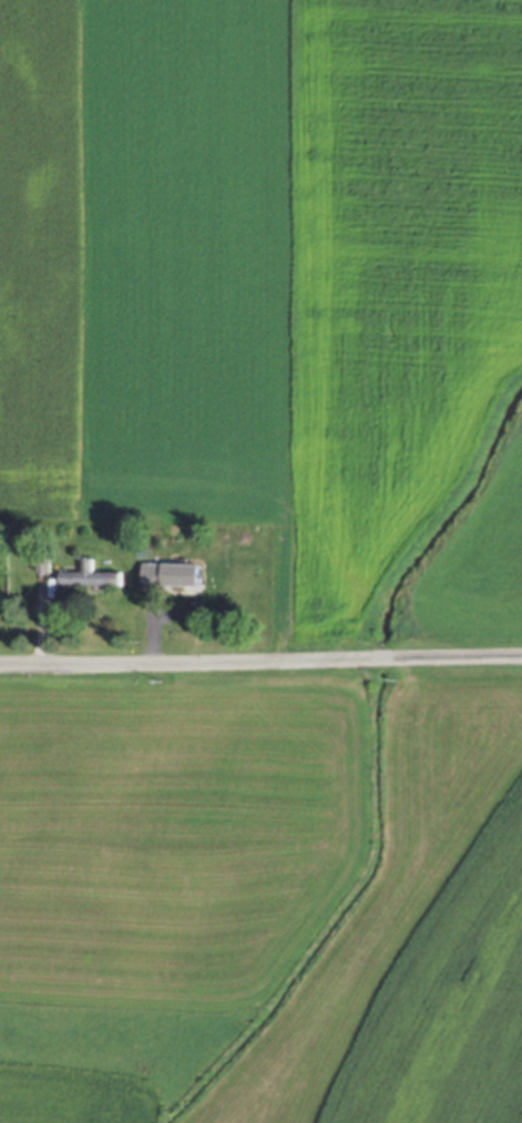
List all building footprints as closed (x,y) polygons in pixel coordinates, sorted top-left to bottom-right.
[(97,562),(84,562),(84,574),(63,573),(63,587),(126,588),(126,575),(97,575),(97,562)] [(147,567),(147,590),(208,590),(208,566),(147,567)]
